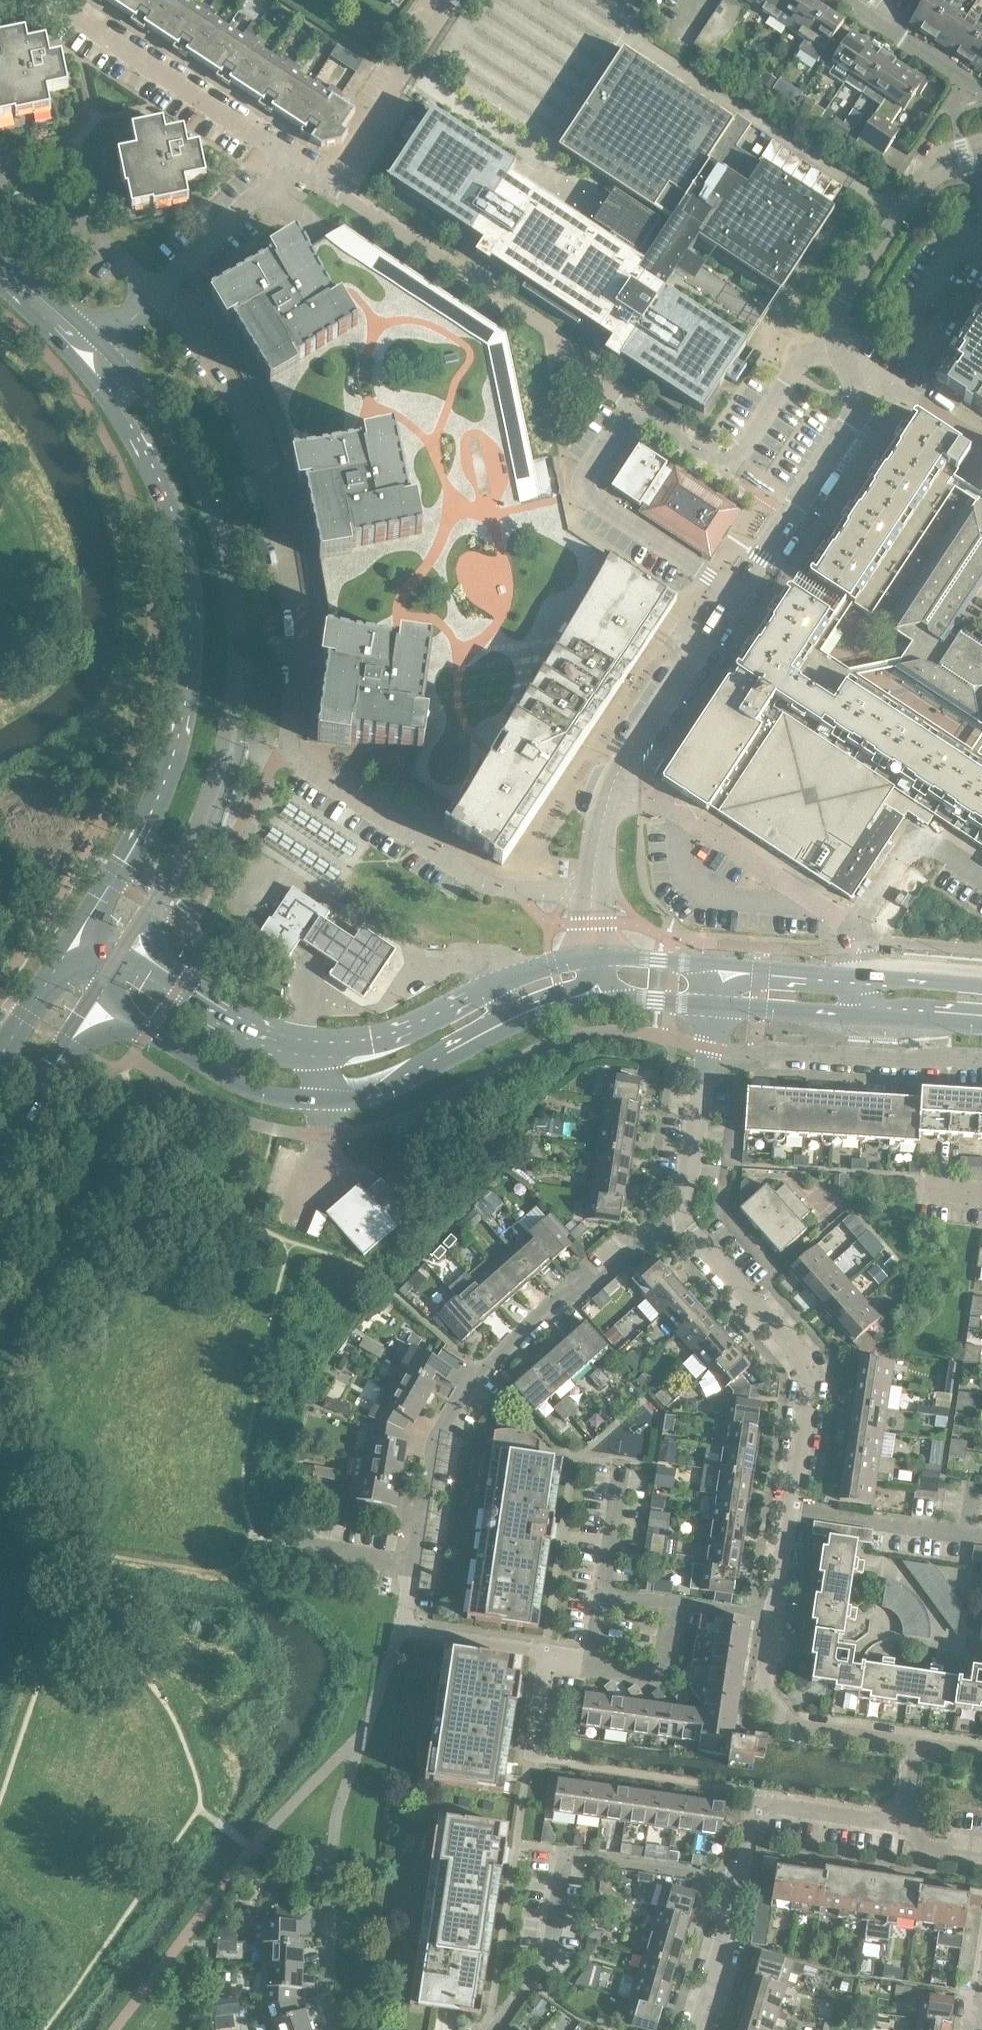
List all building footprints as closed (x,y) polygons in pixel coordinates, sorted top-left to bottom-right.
[(119,9),(124,0),(105,0),(119,9)] [(119,9),(161,36),(184,0),(124,0),(119,9)] [(216,13),(209,9),(202,4),(198,9),(184,0),(161,36),(203,64),(227,28),(213,19),(216,13)] [(740,18),(746,8),(734,0),(723,0),(720,5),(740,18)] [(780,0),(752,0),(750,3),(769,16),(780,0)] [(805,0),(780,0),(769,16),(787,28),(805,0)] [(825,10),(811,0),(805,0),(787,28),(805,40),(825,10)] [(828,5),(836,10),(842,1),(839,0),(831,0),(828,5)] [(928,36),(947,6),(938,0),(924,0),(909,24),(928,36)] [(713,15),(733,28),(740,18),(720,5),(713,15)] [(947,6),(928,36),(945,48),(965,18),(947,6)] [(805,40),(799,50),(817,62),(824,52),(844,22),(825,10),(805,40)] [(707,25),(727,38),(733,28),(713,15),(707,25)] [(945,48),(964,60),(981,32),(981,29),(965,18),(945,48)] [(700,35),(720,48),(727,38),(707,25),(700,35)] [(245,92),(261,68),(269,56),(255,47),(258,41),(244,32),(240,37),(227,28),(203,64),(245,92)] [(0,37),(0,117),(15,114),(15,117),(18,116),(16,109),(30,106),(32,114),(34,113),(33,106),(47,103),(48,110),(51,110),(47,92),(68,88),(62,56),(50,58),(46,40),(28,44),(26,32),(0,37)] [(844,84),(850,74),(870,44),(851,32),(831,62),(836,65),(829,75),(844,84)] [(964,60),(981,72),(981,71),(981,32),(964,60)] [(713,58),(720,48),(700,35),(693,45),(713,58)] [(870,44),(850,74),(844,84),(862,96),(863,94),(868,86),(888,56),(870,44)] [(698,239),(780,292),(836,212),(763,164),(736,147),(751,124),(736,114),(732,119),(625,49),(624,50),(637,59),(611,98),(597,89),(567,134),(575,140),(567,152),(608,179),(635,197),(607,238),(582,221),(509,174),(515,165),(430,110),(386,178),(483,241),(475,253),(489,263),(491,259),(612,339),(604,351),(618,360),(620,357),(704,412),(704,411),(703,410),(747,343),(665,289),(698,239)] [(287,119),(311,83),(297,74),(300,69),(286,59),(283,65),(269,56),(261,68),(245,92),(287,119)] [(868,86),(863,94),(880,106),(886,97),(886,98),(906,68),(888,56),(868,86)] [(349,68),(356,72),(363,62),(356,58),(349,68)] [(859,138),(855,144),(880,160),(884,154),(899,132),(889,126),(901,108),(905,110),(916,93),(919,95),(927,83),(924,81),(925,78),(917,73),(916,74),(906,68),(886,98),(886,97),(880,106),(859,138)] [(343,130),(347,124),(355,112),(339,102),(343,97),(328,87),(325,92),(311,83),(287,119),(313,136),(311,140),(321,147),(342,143),(348,134),(343,130)] [(809,114),(815,105),(807,100),(801,109),(809,114)] [(829,127),(837,132),(843,124),(835,119),(829,127)] [(163,123),(131,129),(136,150),(118,154),(118,157),(121,156),(124,170),(121,171),(121,173),(129,171),(132,186),(124,187),(125,190),(127,189),(132,210),(153,205),(153,208),(156,207),(154,200),(168,197),(170,204),(172,204),(171,196),(185,193),(186,201),(189,200),(185,183),(206,178),(200,146),(188,149),(184,131),(166,134),(163,123)] [(843,124),(837,132),(845,138),(851,129),(843,124)] [(843,187),(770,139),(757,159),(830,207),(843,187)] [(211,298),(204,303),(221,328),(232,346),(242,363),(251,381),(260,399),(268,417),(277,439),(285,461),(289,476),(294,491),(299,510),(304,530),(307,550),(311,570),(313,589),(315,605),(316,621),(317,637),(317,653),(317,669),(312,668),(311,692),(309,716),(307,740),(306,741),(317,742),(319,742),(319,740),(320,737),(338,740),(350,742),(362,743),(373,745),(385,747),(391,747),(397,748),(409,750),(416,751),(413,776),(457,806),(463,809),(466,811),(459,822),(453,832),(445,826),(443,829),(458,839),(465,843),(472,848),(479,852),(486,857),(492,861),(493,860),(501,848),(538,792),(549,774),(572,740),(578,730),(593,708),(607,686),(642,633),(649,623),(654,615),(659,608),(660,606),(666,596),(667,596),(660,591),(653,587),(646,582),(640,578),(614,561),(605,555),(604,556),(568,532),(552,456),(530,460),(504,334),(491,326),(482,320),(343,228),(331,235),(311,248),(306,251),(305,249),(298,238),(297,238),(296,239),(299,243),(273,259),(256,269),(239,280),(222,290),(211,297),(211,298)] [(778,304),(771,317),(781,322),(788,309),(778,304)] [(935,380),(963,398),(963,401),(970,406),(971,404),(981,412),(981,309),(935,380)] [(961,443),(914,412),(807,575),(839,596),(844,599),(865,613),(951,482),(970,452),(960,445),(961,443)] [(736,510),(725,503),(674,470),(673,473),(667,469),(665,468),(667,464),(639,446),(613,484),(630,495),(628,499),(640,507),(642,503),(644,504),(650,508),(648,511),(709,551),(715,541),(717,542),(733,521),(730,519),(736,510)] [(900,661),(894,669),(981,727),(981,645),(961,632),(952,646),(944,642),(981,584),(981,492),(977,499),(891,630),(912,643),(900,661)] [(788,588),(734,671),(737,673),(732,680),(728,678),(661,781),(707,813),(709,809),(851,903),(908,816),(928,829),(934,820),(981,851),(981,769),(965,758),(837,673),(828,667),(826,671),(806,658),(833,618),(828,615),(796,593),(788,588)] [(293,952),(300,940),(308,945),(329,913),(292,888),(271,920),(269,918),(261,931),(258,935),(290,956),(293,952)] [(894,902),(907,910),(914,898),(901,890),(894,902)] [(328,980),(363,1003),(380,977),(397,951),(361,928),(353,940),(317,917),(300,942),(325,958),(337,966),(328,980)] [(608,1076),(604,1100),(637,1105),(640,1081),(636,1080),(638,1071),(621,1069),(620,1078),(608,1076)] [(744,1135),(774,1137),(777,1088),(771,1087),(771,1092),(747,1091),(744,1135)] [(774,1137),(802,1139),(805,1094),(782,1093),(782,1088),(777,1088),(774,1137)] [(919,1136),(947,1138),(950,1088),(945,1088),(944,1093),(926,1092),(925,1103),(921,1103),(919,1136)] [(947,1138),(976,1139),(979,1095),(955,1094),(956,1089),(950,1088),(947,1138)] [(802,1139),(831,1140),(834,1091),(829,1091),(828,1095),(805,1094),(802,1139)] [(831,1140),(860,1142),(862,1098),(839,1096),(840,1091),(834,1091),(831,1140)] [(860,1142),(889,1144),(892,1094),(886,1094),(886,1099),(862,1098),(860,1142)] [(892,1094),(889,1144),(919,1145),(919,1136),(921,1103),(920,1103),(920,1101),(897,1100),(897,1095),(892,1094)] [(637,1105),(604,1100),(600,1124),(637,1129),(639,1114),(635,1113),(637,1105)] [(544,1103),(539,1111),(545,1115),(550,1106),(544,1103)] [(539,1119),(537,1131),(561,1135),(563,1122),(539,1119)] [(600,1124),(599,1133),(597,1148),(629,1152),(631,1144),(634,1145),(637,1129),(600,1124)] [(628,1160),(629,1152),(597,1148),(593,1171),(630,1177),(632,1161),(628,1160)] [(743,1153),(742,1163),(750,1163),(751,1153),(743,1153)] [(974,1168),(975,1158),(960,1158),(960,1168),(974,1168)] [(917,1174),(917,1164),(909,1163),(909,1173),(917,1174)] [(515,1168),(511,1174),(522,1181),(531,1189),(536,1184),(527,1176),(515,1168)] [(627,1192),(630,1177),(593,1171),(590,1195),(622,1200),(624,1192),(627,1192)] [(839,1183),(848,1184),(848,1175),(839,1175),(839,1183)] [(408,1211),(380,1180),(365,1194),(354,1182),(319,1214),(360,1260),(396,1227),(393,1225),(408,1211)] [(774,1194),(766,1186),(758,1193),(746,1180),(741,1184),(740,1196),(747,1203),(739,1210),(759,1232),(797,1198),(785,1184),(774,1194)] [(847,1192),(848,1184),(839,1183),(838,1192),(847,1192)] [(492,1193),(485,1199),(497,1212),(503,1206),(492,1193)] [(619,1224),(622,1200),(590,1195),(586,1219),(619,1224)] [(810,1212),(797,1198),(759,1232),(779,1254),(806,1230),(799,1222),(810,1212)] [(536,1208),(519,1223),(528,1234),(553,1261),(571,1245),(565,1239),(570,1234),(551,1213),(547,1218),(546,1218),(536,1208)] [(857,1220),(851,1214),(842,1222),(847,1228),(857,1220)] [(469,1217),(459,1226),(466,1234),(477,1225),(469,1217)] [(588,1230),(582,1223),(570,1234),(576,1241),(588,1230)] [(857,1223),(848,1230),(856,1239),(865,1231),(857,1223)] [(862,1247),(873,1238),(868,1232),(857,1241),(862,1247)] [(532,1274),(538,1269),(541,1272),(553,1261),(528,1234),(510,1250),(532,1274)] [(450,1235),(442,1244),(449,1249),(457,1241),(450,1235)] [(440,1246),(432,1255),(439,1261),(447,1252),(440,1246)] [(805,1288),(832,1264),(816,1246),(791,1267),(797,1274),(794,1276),(805,1288)] [(532,1274),(510,1250),(492,1266),(516,1293),(528,1283),(526,1280),(532,1274)] [(653,1258),(628,1280),(644,1298),(670,1276),(653,1258)] [(823,1304),(848,1282),(832,1264),(805,1288),(815,1300),(818,1298),(823,1304)] [(876,1265),(868,1272),(879,1285),(887,1278),(876,1265)] [(516,1293),(492,1266),(474,1282),(496,1306),(502,1301),(505,1304),(516,1293)] [(466,1273),(448,1289),(456,1298),(480,1325),(492,1315),(490,1312),(496,1306),(474,1282),(466,1273)] [(678,1280),(675,1282),(670,1276),(644,1298),(661,1316),(688,1292),(678,1280)] [(621,1286),(615,1279),(603,1290),(609,1297),(621,1286)] [(836,1324),(864,1300),(848,1282),(823,1304),(829,1310),(826,1312),(836,1324)] [(399,1292),(405,1297),(413,1288),(407,1283),(399,1292)] [(696,1306),(699,1304),(688,1292),(661,1316),(676,1334),(701,1312),(696,1306)] [(971,1306),(981,1307),(981,1298),(972,1297),(971,1306)] [(462,1341),(480,1325),(456,1298),(438,1314),(446,1323),(462,1341)] [(880,1318),(864,1300),(836,1324),(847,1336),(850,1334),(855,1340),(853,1342),(858,1349),(875,1344),(875,1343),(865,1332),(880,1318)] [(971,1306),(970,1314),(981,1316),(981,1307),(971,1306)] [(709,1316),(707,1318),(701,1312),(676,1334),(692,1352),(720,1328),(709,1316)] [(446,1323),(438,1314),(432,1319),(440,1328),(446,1323)] [(571,1331),(573,1333),(568,1339),(589,1363),(608,1347),(583,1320),(571,1331)] [(728,1342),(730,1340),(720,1328),(692,1352),(708,1370),(733,1348),(728,1342)] [(612,1329),(604,1335),(612,1344),(619,1338),(612,1329)] [(361,1348),(371,1354),(376,1345),(366,1339),(361,1348)] [(561,1344),(559,1341),(547,1352),(571,1379),(589,1363),(568,1339),(561,1344)] [(890,1386),(893,1362),(873,1359),(875,1344),(858,1349),(857,1357),(860,1358),(859,1366),(856,1365),(853,1381),(890,1386)] [(386,1351),(376,1345),(371,1354),(381,1360),(386,1351)] [(965,1345),(964,1354),(980,1356),(981,1347),(965,1345)] [(412,1346),(401,1366),(406,1368),(431,1382),(435,1375),(452,1384),(458,1372),(412,1346)] [(725,1388),(728,1386),(732,1391),(750,1386),(740,1375),(749,1366),(733,1348),(708,1370),(725,1388)] [(535,1362),(538,1365),(531,1371),(553,1395),(571,1379),(547,1352),(535,1362)] [(643,1363),(634,1352),(626,1359),(636,1369),(643,1363)] [(980,1356),(964,1354),(962,1363),(979,1365),(980,1356)] [(951,1395),(956,1364),(943,1362),(939,1393),(951,1395)] [(613,1377),(603,1364),(596,1370),(607,1383),(613,1377)] [(425,1404),(436,1384),(431,1382),(406,1368),(395,1387),(425,1404)] [(589,1376),(600,1389),(607,1383),(596,1370),(589,1376)] [(523,1373),(510,1384),(535,1412),(553,1395),(531,1371),(525,1376),(523,1373)] [(653,1378),(647,1371),(638,1379),(645,1386),(653,1378)] [(854,1405),(886,1410),(890,1386),(853,1381),(851,1397),(855,1397),(854,1405)] [(757,1427),(761,1404),(748,1402),(750,1386),(732,1391),(733,1392),(732,1400),(728,1399),(724,1423),(757,1427)] [(395,1387),(376,1420),(376,1421),(403,1430),(409,1420),(414,1423),(425,1404),(395,1387)] [(672,1401),(663,1390),(654,1396),(664,1407),(672,1401)] [(958,1392),(957,1401),(973,1404),(974,1395),(958,1392)] [(571,1415),(577,1409),(567,1397),(560,1403),(571,1415)] [(326,1408),(337,1412),(340,1403),(329,1399),(326,1408)] [(971,1413),(973,1404),(957,1401),(955,1410),(971,1413)] [(340,1403),(337,1412),(348,1417),(352,1407),(340,1403)] [(560,1403),(553,1409),(564,1421),(571,1415),(560,1403)] [(918,1405),(917,1414),(948,1418),(949,1410),(935,1408),(935,1405),(931,1404),(931,1407),(918,1405)] [(846,1428),(883,1434),(886,1410),(854,1405),(852,1413),(849,1413),(846,1428)] [(675,1417),(665,1415),(663,1431),(673,1432),(675,1417)] [(373,1438),(369,1459),(403,1465),(407,1443),(401,1442),(403,1430),(376,1421),(373,1438)] [(759,1437),(756,1436),(757,1427),(724,1423),(721,1447),(757,1452),(759,1437)] [(847,1453),(879,1458),(883,1434),(846,1428),(844,1444),(848,1445),(847,1453)] [(475,1621),(502,1625),(538,1630),(540,1614),(539,1614),(549,1544),(550,1544),(554,1517),(553,1517),(553,1519),(545,1518),(552,1475),(560,1476),(562,1461),(538,1457),(540,1442),(530,1436),(518,1433),(506,1432),(494,1433),(491,1455),(493,1455),(493,1454),(499,1455),(475,1621)] [(951,1439),(950,1448),(966,1451),(967,1442),(951,1439)] [(932,1441),(930,1453),(942,1455),(944,1443),(932,1441)] [(299,1447),(295,1464),(309,1461),(307,1449),(299,1447)] [(751,1468),(755,1468),(757,1452),(721,1447),(717,1471),(750,1475),(751,1468)] [(674,1464),(676,1450),(660,1448),(658,1462),(674,1464)] [(964,1460),(966,1451),(950,1448),(948,1457),(964,1460)] [(842,1460),(839,1476),(875,1481),(887,1483),(891,1484),(892,1475),(888,1475),(877,1473),(879,1458),(847,1453),(845,1461),(842,1460)] [(369,1459),(356,1457),(352,1478),(394,1485),(394,1486),(399,1487),(403,1465),(369,1459)] [(926,1465),(924,1478),(939,1480),(941,1468),(926,1465)] [(657,1468),(654,1486),(672,1488),(675,1471),(657,1468)] [(315,1479),(326,1481),(328,1471),(316,1469),(315,1479)] [(328,1471),(326,1481),(338,1483),(340,1473),(328,1471)] [(750,1475),(717,1471),(714,1494),(750,1500),(752,1485),(748,1484),(750,1475)] [(839,1501),(872,1506),(875,1481),(839,1476),(837,1492),(840,1492),(839,1501)] [(357,1502),(355,1514),(376,1518),(378,1505),(402,1509),(404,1496),(392,1494),(394,1486),(394,1485),(352,1478),(348,1500),(357,1502)] [(915,1489),(914,1497),(936,1500),(937,1492),(915,1489)] [(750,1500),(714,1494),(710,1518),(743,1523),(744,1515),(748,1516),(750,1500)] [(662,1509),(664,1498),(653,1496),(652,1501),(651,1506),(651,1507),(662,1509)] [(376,1518),(400,1522),(402,1509),(378,1505),(376,1518)] [(663,1529),(665,1514),(650,1512),(648,1527),(663,1529)] [(743,1523),(710,1518),(707,1542),(743,1547),(745,1532),(741,1531),(743,1523)] [(872,1531),(843,1526),(814,1522),(812,1535),(824,1537),(857,1542),(871,1544),(872,1531)] [(666,1537),(652,1535),(649,1558),(663,1560),(666,1537)] [(855,1560),(857,1542),(824,1537),(816,1585),(850,1590),(853,1572),(863,1574),(865,1562),(855,1560)] [(743,1547),(707,1542),(703,1566),(736,1571),(737,1563),(741,1563),(743,1547)] [(981,1562),(981,1547),(974,1546),(971,1561),(981,1562)] [(956,1633),(959,1619),(961,1605),(933,1566),(904,1562),(956,1633)] [(732,1595),(736,1571),(703,1566),(699,1590),(732,1595)] [(652,1592),(654,1573),(642,1571),(639,1590),(652,1592)] [(927,1623),(926,1618),(926,1616),(924,1611),(922,1607),(920,1605),(918,1601),(916,1599),(913,1596),(911,1594),(909,1593),(905,1590),(903,1588),(899,1586),(897,1585),(892,1584),(888,1583),(885,1582),(882,1606),(885,1607),(887,1607),(890,1609),(891,1610),(894,1612),(895,1613),(897,1614),(899,1616),(900,1618),(901,1621),(902,1622),(903,1624),(903,1626),(904,1629),(904,1631),(904,1634),(904,1636),(928,1639),(928,1634),(928,1632),(928,1627),(928,1625),(927,1623)] [(848,1608),(850,1590),(816,1585),(809,1634),(814,1634),(843,1639),(846,1620),(856,1621),(857,1609),(848,1608)] [(704,1708),(703,1711),(704,1711),(699,1744),(697,1752),(729,1756),(727,1765),(752,1769),(754,1757),(764,1758),(767,1738),(733,1733),(750,1621),(699,1614),(688,1687),(693,1687),(692,1693),(704,1708)] [(842,1648),(843,1639),(814,1634),(810,1658),(815,1659),(811,1682),(835,1686),(834,1690),(858,1694),(862,1665),(853,1663),(855,1650),(842,1648)] [(497,1776),(500,1759),(508,1705),(515,1706),(516,1707),(523,1662),(452,1651),(433,1782),(503,1792),(506,1777),(497,1776)] [(881,1668),(862,1665),(858,1694),(857,1698),(906,1706),(911,1672),(893,1669),(895,1660),(882,1658),(881,1668)] [(929,1675),(911,1672),(906,1706),(955,1713),(956,1708),(960,1679),(941,1677),(943,1667),(937,1666),(931,1665),(929,1675)] [(960,1679),(956,1708),(979,1712),(980,1708),(981,1708),(981,1669),(972,1668),(970,1681),(960,1679)] [(617,1689),(612,1681),(604,1687),(610,1695),(617,1689)] [(633,1698),(641,1693),(635,1685),(627,1691),(633,1698)] [(665,1696),(659,1688),(651,1694),(657,1702),(665,1696)] [(680,1705),(688,1700),(683,1692),(675,1698),(680,1705)] [(604,1729),(608,1697),(585,1694),(582,1708),(570,1706),(569,1714),(581,1716),(580,1726),(604,1729)] [(604,1729),(627,1733),(632,1701),(608,1697),(604,1729)] [(651,1736),(656,1704),(632,1701),(627,1733),(651,1736)] [(651,1736),(675,1740),(680,1708),(656,1704),(651,1736)] [(704,1711),(703,1711),(680,1708),(675,1740),(699,1744),(704,1711)] [(554,1805),(553,1812),(577,1815),(582,1783),(557,1779),(557,1785),(548,1784),(545,1804),(554,1805)] [(577,1815),(600,1819),(605,1786),(582,1783),(577,1815)] [(600,1819),(624,1822),(629,1790),(605,1786),(600,1819)] [(624,1822),(648,1826),(653,1794),(629,1790),(624,1822)] [(648,1826),(672,1829),(677,1797),(653,1794),(648,1826)] [(672,1829),(696,1833),(701,1801),(677,1797),(672,1829)] [(701,1801),(696,1833),(720,1836),(725,1804),(701,1801)] [(493,1870),(501,1872),(502,1872),(508,1827),(446,1818),(418,2006),(481,2015),(483,2000),(474,1998),(493,1870)] [(584,1839),(574,1837),(573,1847),(582,1848),(584,1839)] [(607,1842),(598,1841),(596,1850),(606,1852),(607,1842)] [(631,1846),(621,1844),(620,1854),(630,1855),(631,1846)] [(655,1849),(645,1848),(644,1858),(653,1859),(655,1849)] [(679,1853),(669,1851),(668,1861),(677,1863),(679,1853)] [(702,1856),(693,1855),(691,1865),(701,1866),(702,1856)] [(761,1874),(775,1876),(774,1886),(775,1887),(771,1908),(795,1912),(819,1915),(843,1919),(867,1922),(891,1926),(914,1929),(938,1933),(936,1945),(960,1948),(962,1936),(963,1936),(966,1915),(966,1913),(968,1904),(981,1906),(981,1891),(970,1889),(969,1889),(968,1896),(960,1895),(961,1888),(945,1886),(929,1883),(928,1891),(920,1889),(912,1888),(913,1881),(898,1879),(882,1876),(881,1883),(873,1882),(864,1881),(865,1874),(850,1871),(834,1869),(833,1876),(825,1875),(817,1874),(818,1867),(802,1864),(786,1862),(785,1869),(777,1868),(778,1861),(763,1859),(761,1874)] [(637,1882),(653,1884),(655,1875),(639,1873),(637,1882)] [(664,1885),(657,1908),(689,1917),(696,1894),(664,1885)] [(766,1947),(767,1934),(771,1908),(775,1887),(774,1886),(763,1885),(759,1912),(755,1912),(750,1944),(766,1947)] [(689,1917),(657,1908),(650,1932),(686,1942),(690,1927),(687,1925),(689,1917)] [(269,1944),(297,1944),(298,1936),(310,1937),(311,1911),(276,1909),(276,1922),(255,1921),(255,1943),(263,1944),(269,1944)] [(972,1977),(973,1965),(976,1944),(972,1944),(976,1916),(966,1915),(963,1936),(962,1936),(960,1948),(956,1975),(972,1977)] [(603,1932),(590,1928),(589,1938),(596,1940),(600,1941),(603,1932)] [(681,1957),(686,1942),(650,1932),(644,1955),(675,1964),(678,1956),(681,1957)] [(588,1938),(585,1951),(592,1952),(595,1940),(588,1938)] [(218,1942),(218,1950),(228,1951),(228,1942),(218,1942)] [(297,1944),(269,1944),(263,1944),(262,1965),(268,1965),(302,1966),(303,1944),(297,1944)] [(793,1962),(761,1953),(754,1976),(786,1986),(793,1962)] [(673,1972),(675,1964),(644,1955),(637,1978),(672,1988),(677,1973),(673,1972)] [(862,1960),(860,1972),(872,1974),(874,1962),(862,1960)] [(267,2004),(295,2000),(296,1989),(301,1989),(302,1966),(268,1965),(267,2004)] [(814,1978),(816,1969),(801,1965),(799,1973),(814,1978)] [(584,1973),(581,1982),(594,1986),(594,1984),(599,1986),(601,1979),(596,1978),(596,1976),(584,1973)] [(744,1998),(779,2009),(786,1986),(754,1976),(752,1985),(749,1983),(744,1998)] [(668,2003),(672,1988),(637,1978),(630,2001),(662,2010),(664,2002),(668,2003)] [(895,1995),(911,1997),(912,1988),(896,1986),(895,1995)] [(921,1995),(917,2019),(950,2024),(954,2000),(921,1995)] [(536,1996),(531,2004),(541,2011),(546,2003),(536,1996)] [(766,2029),(773,2029),(779,2009),(744,1998),(740,2014),(743,2015),(741,2023),(766,2029)] [(272,2020),(264,2023),(266,2029),(311,2029),(305,2010),(299,2012),(295,2000),(267,2004),(272,2020)] [(662,2010),(630,2001),(624,2024),(643,2029),(656,2029),(662,2010)] [(239,2003),(227,2005),(228,2015),(240,2013),(239,2003)] [(227,2005),(215,2007),(216,2017),(228,2015),(227,2005)] [(599,2014),(596,2023),(612,2027),(615,2019),(599,2014)] [(950,2024),(917,2019),(916,2029),(949,2029),(950,2024)]
